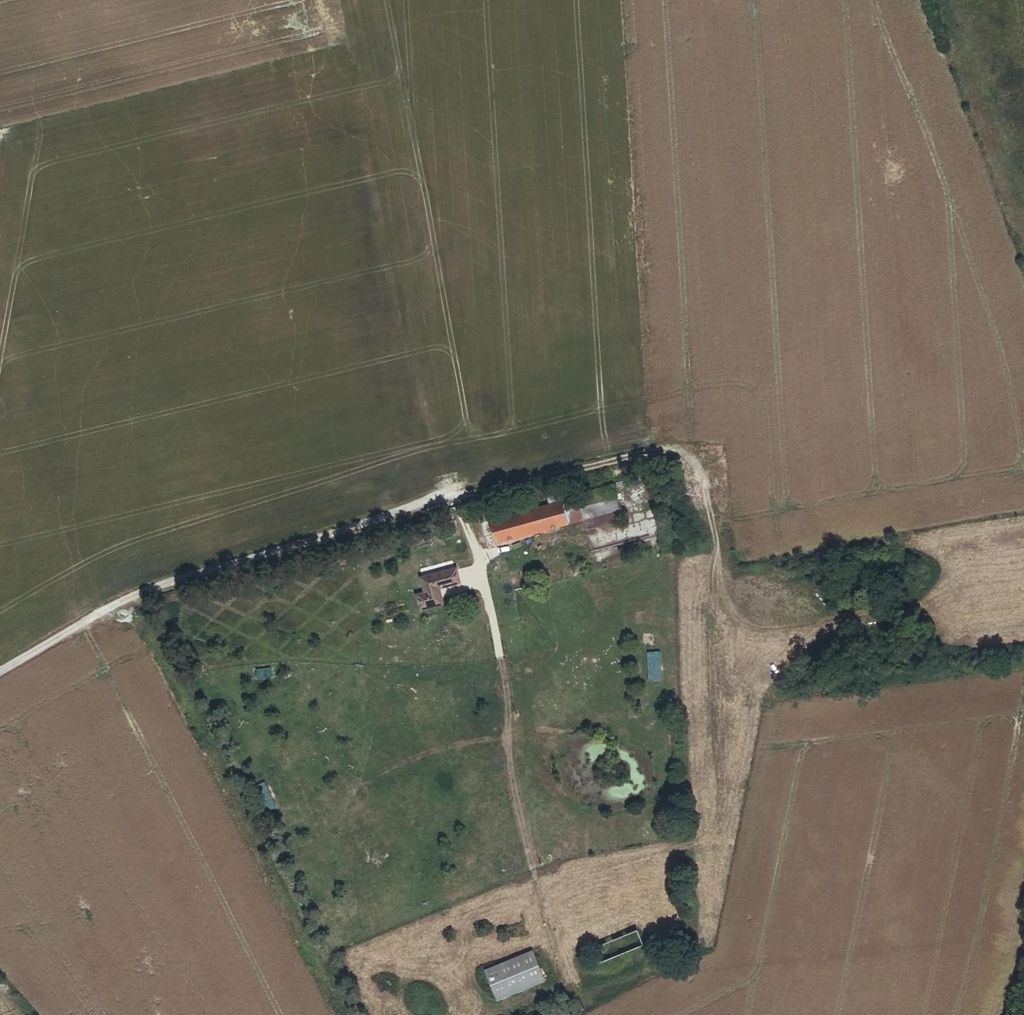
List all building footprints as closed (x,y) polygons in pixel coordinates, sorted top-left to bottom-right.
[(580,501),(585,526),(622,518),(616,493),(580,501)] [(562,531),(585,526),(580,501),(578,494),(549,501),(551,511),(491,524),(496,546),(557,532),(557,535),(563,533),(562,531)] [(622,518),(585,526),(587,536),(624,528),(622,518)] [(437,531),(439,539),(454,535),(452,527),(442,529),(437,531)] [(455,572),(423,581),(427,596),(419,599),(422,609),(443,603),(438,587),(457,582),(455,572)] [(582,952),(588,968),(599,964),(627,953),(643,946),(637,930),(582,952)] [(532,953),(486,971),(498,1000),(544,982),(532,953)] [(599,964),(588,968),(592,980),(604,975),(599,964)]
